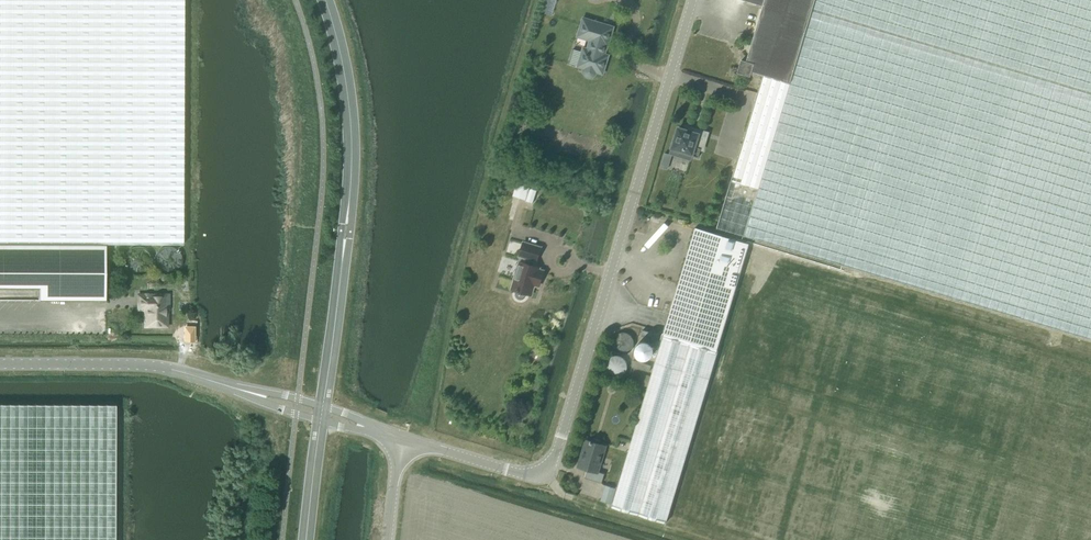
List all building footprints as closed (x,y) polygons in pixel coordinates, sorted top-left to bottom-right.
[(106,243),(183,244),(184,0),(0,0),(0,243),(106,243)] [(757,189),(730,181),(716,227),(1090,339),(1090,0),(813,0),(788,83),(757,189)] [(788,83),(813,0),(744,0),(762,5),(745,61),(741,60),(737,72),(749,76),(750,71),(762,75),(788,83)] [(613,26),(583,17),(577,36),(590,40),(587,48),(583,47),(577,66),(584,68),(583,69),(583,72),(584,74),(585,76),(588,77),(590,78),(593,77),(595,75),(596,73),(596,72),(603,74),(608,55),(602,53),(604,44),(608,45),(613,26)] [(762,75),(730,181),(757,189),(788,83),(762,75)] [(700,150),(702,150),(708,132),(697,129),(696,131),(688,128),(687,130),(678,128),(672,147),(683,151),(683,153),(698,157),(700,150)] [(535,203),(539,192),(531,189),(527,201),(535,203)] [(695,227),(663,335),(717,351),(749,243),(695,227)] [(517,289),(516,291),(516,292),(515,293),(515,294),(516,295),(516,296),(516,297),(517,298),(518,298),(519,298),(520,299),(522,299),(523,298),(524,298),(524,297),(525,297),(525,296),(526,296),(527,293),(531,294),(534,284),(539,286),(540,281),(539,280),(540,275),(542,274),(543,270),(539,269),(540,267),(534,266),(536,260),(540,247),(524,241),(520,255),(527,257),(520,277),(515,275),(512,287),(517,289)] [(0,243),(0,287),(39,287),(39,300),(106,300),(106,243),(0,243)] [(145,309),(145,325),(156,326),(156,321),(166,321),(166,309),(169,309),(169,294),(139,294),(138,309),(145,309)] [(658,341),(660,334),(643,329),(641,336),(658,341)] [(612,504),(611,506),(665,522),(717,351),(663,335),(617,487),(612,504)] [(634,360),(632,366),(649,371),(651,365),(634,360)] [(116,404),(0,404),(0,539),(115,539),(116,404)] [(585,477),(602,482),(604,473),(598,471),(606,445),(600,443),(600,441),(599,439),(595,438),(593,439),(592,441),(586,439),(578,466),(587,469),(585,477)]
